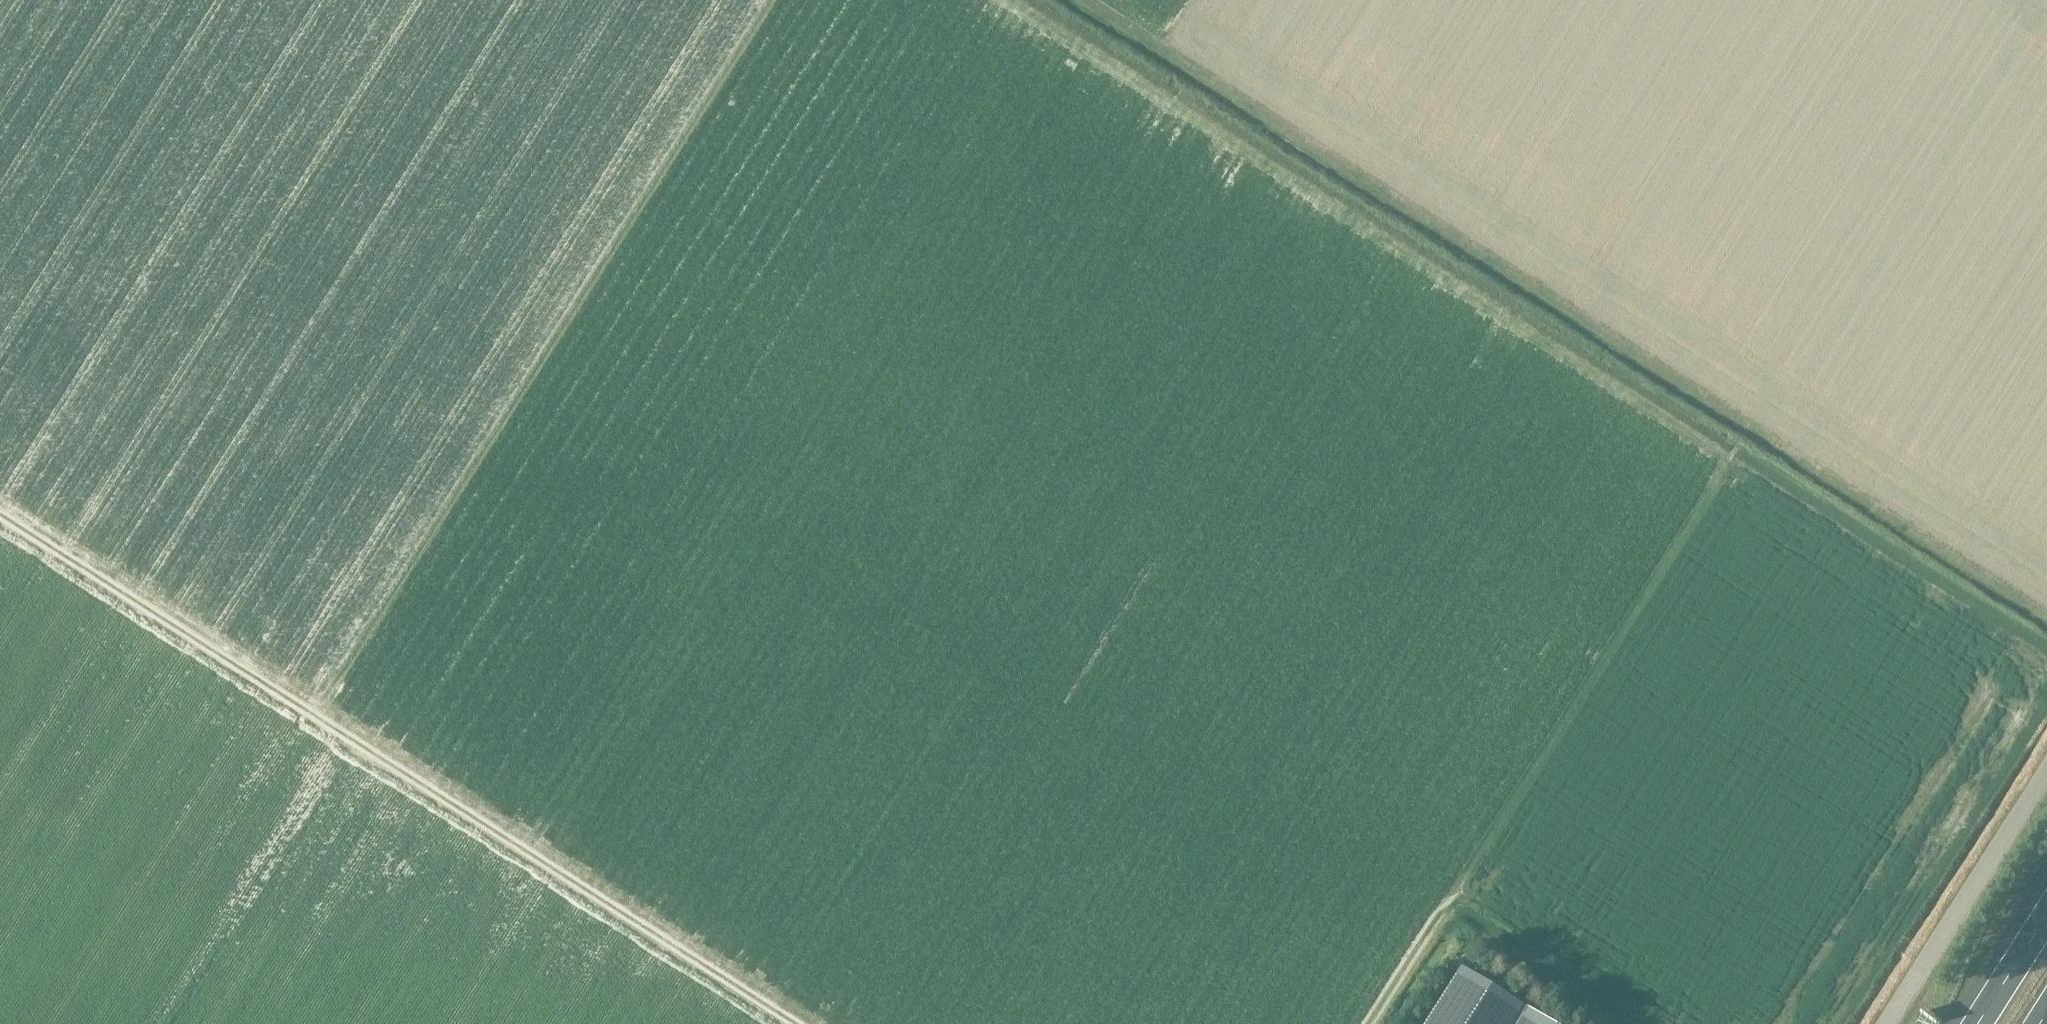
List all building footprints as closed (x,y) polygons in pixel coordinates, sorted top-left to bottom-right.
[(1524,1007),(1461,967),(1425,1023),(1513,1023),(1524,1007)]
